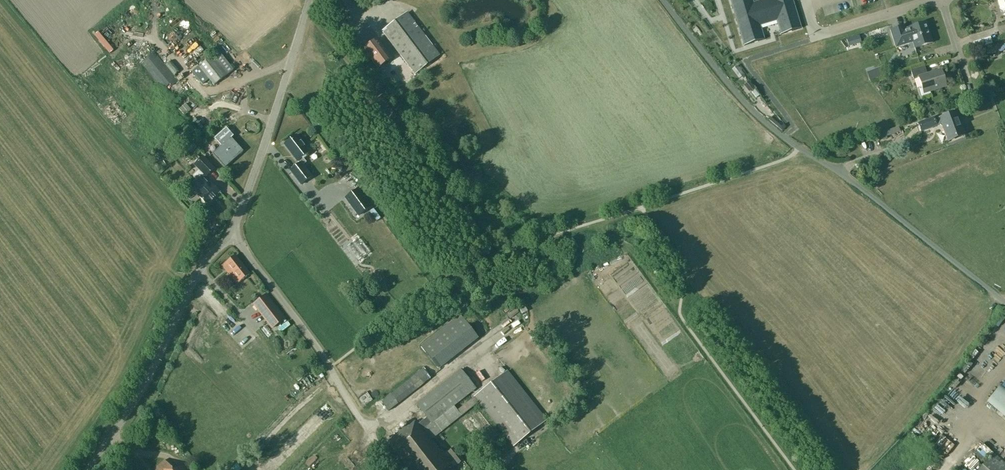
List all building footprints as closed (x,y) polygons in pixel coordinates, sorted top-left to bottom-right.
[(733,5),(731,6),(732,8),(734,7),(737,19),(735,19),(736,21),(738,21),(741,32),(739,32),(740,34),(742,34),(744,43),(743,43),(743,46),(745,45),(764,39),(763,35),(761,35),(758,25),(777,19),(781,29),(779,30),(780,34),(799,28),(801,28),(801,26),(799,26),(796,17),(798,17),(797,15),(795,15),(792,4),(794,4),(793,2),(791,2),(791,0),(764,0),(752,4),(751,0),(732,0),(733,5)] [(857,11),(869,11),(869,0),(857,0),(857,11)] [(400,54),(387,63),(394,73),(395,75),(396,74),(400,79),(412,70),(414,73),(438,55),(406,13),(382,31),(400,54)] [(168,28),(176,37),(184,30),(176,21),(168,28)] [(905,32),(903,26),(890,30),(895,48),(912,42),(914,48),(932,43),(926,22),(908,28),(909,30),(905,32)] [(203,45),(195,35),(186,43),(194,53),(203,45)] [(858,35),(846,39),(848,45),(860,42),(858,35)] [(377,37),(370,42),(363,48),(378,68),(386,62),(392,57),(377,37)] [(991,37),(973,42),(975,47),(992,42),(991,37)] [(975,48),(977,55),(996,49),(994,43),(975,48)] [(195,62),(210,52),(207,46),(192,57),(195,62)] [(175,77),(173,75),(153,51),(140,62),(151,75),(162,88),(175,77)] [(199,66),(192,72),(202,85),(209,79),(214,85),(233,70),(218,51),(199,66)] [(105,63),(111,58),(108,53),(101,58),(105,63)] [(910,71),(912,75),(913,79),(918,77),(921,87),(919,88),(922,96),(930,94),(929,91),(946,86),(941,70),(927,74),(924,66),(910,71)] [(881,67),(875,69),(878,78),(884,75),(881,67)] [(185,103),(178,109),(184,116),(191,110),(185,103)] [(964,134),(955,112),(934,120),(933,118),(918,124),(921,131),(936,125),(941,123),(948,141),(949,140),(948,139),(963,134),(963,135),(964,134)] [(221,146),(212,154),(224,168),(243,151),(231,138),(233,136),(226,128),(214,138),(221,146)] [(188,137),(181,130),(177,134),(184,141),(188,137)] [(296,135),(284,144),(297,161),(299,163),(289,171),(300,185),(311,176),(302,165),(306,162),(302,157),(309,152),(296,135)] [(199,194),(197,196),(206,205),(219,192),(210,183),(209,184),(201,177),(204,174),(206,176),(214,167),(203,156),(195,164),(199,169),(193,175),(198,179),(191,186),(199,194)] [(312,184),(308,187),(313,194),(317,191),(312,184)] [(357,216),(370,207),(356,188),(344,198),(357,216)] [(319,201),(315,197),(311,200),(314,205),(319,201)] [(322,207),(325,212),(336,205),(332,200),(322,207)] [(236,284),(249,274),(235,255),(222,265),(231,277),(236,284)] [(271,330),(285,318),(266,294),(252,304),(271,330)] [(438,369),(477,338),(459,315),(420,346),(438,369)] [(252,324),(247,327),(252,336),(257,333),(252,324)] [(969,372),(982,382),(987,375),(975,365),(969,372)] [(430,378),(423,368),(390,393),(380,401),(389,411),(430,378)] [(475,389),(460,369),(416,404),(426,417),(419,423),(416,420),(408,426),(407,425),(386,441),(409,469),(455,469),(453,467),(457,464),(462,460),(453,448),(448,452),(454,460),(450,463),(431,439),(478,402),(513,446),(546,420),(507,371),(457,411),(453,406),(475,389)] [(988,403),(1004,417),(1004,388),(1002,386),(988,403)] [(487,443),(498,435),(478,410),(467,418),(487,443)] [(327,442),(334,450),(344,440),(337,433),(327,442)] [(355,450),(352,460),(361,463),(364,453),(355,450)] [(994,453),(979,469),(1004,469),(1004,463),(994,453)] [(305,469),(306,469),(319,469),(328,461),(321,454),(305,469)] [(273,456),(270,461),(278,466),(281,461),(273,456)] [(166,462),(164,460),(153,469),(154,469),(173,469),(168,464),(166,462)]
